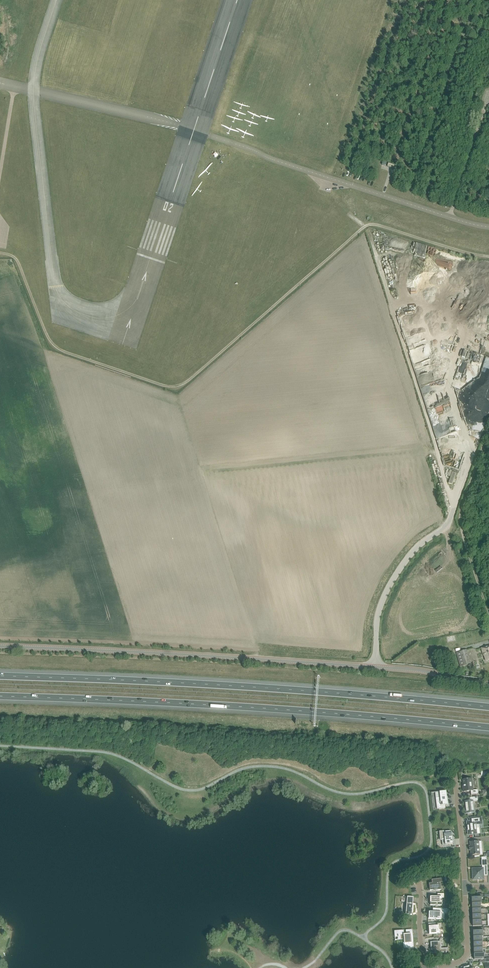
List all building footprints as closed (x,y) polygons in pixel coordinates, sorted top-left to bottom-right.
[(443,405),(435,408),(437,413),(445,410),(443,405)] [(471,663),(467,650),(456,653),(460,666),(471,663)] [(463,780),(463,784),(464,787),(463,788),(463,792),(471,791),(471,794),(478,794),(478,790),(473,790),(473,786),(472,786),(471,779),(463,780)] [(437,792),(435,792),(436,798),(437,809),(439,809),(442,809),(445,808),(446,808),(445,805),(445,804),(448,804),(449,804),(448,796),(447,796),(446,791),(443,791),(440,792),(437,792)] [(470,798),(470,801),(465,802),(466,814),(475,813),(473,801),(478,800),(477,797),(470,798)] [(479,828),(479,824),(482,824),(481,816),(469,818),(470,822),(467,822),(467,823),(466,823),(467,827),(468,835),(477,834),(476,828),(479,828)] [(444,831),(439,831),(440,840),(445,840),(445,842),(445,841),(446,841),(447,845),(453,844),(452,833),(451,834),(451,831),(445,831),(445,833),(444,833),(444,831)] [(480,850),(479,841),(470,842),(470,846),(469,847),(470,850),(471,850),(471,855),(480,854),(482,854),(482,850),(480,850)] [(472,869),(473,878),(473,880),(475,880),(477,880),(477,879),(479,879),(479,880),(484,879),(484,876),(488,876),(487,860),(482,860),(482,866),(483,866),(483,868),(480,868),(480,870),(473,870),(473,869),(472,869)] [(447,877),(434,879),(434,880),(435,880),(435,883),(429,884),(430,891),(436,890),(441,890),(440,882),(445,882),(447,881),(447,877)] [(430,897),(430,901),(435,901),(435,905),(430,905),(442,905),(442,901),(442,900),(442,898),(444,898),(444,894),(438,894),(438,897),(430,897)] [(472,897),(472,903),(481,903),(482,903),(482,897),(483,897),(483,894),(477,894),(477,897),(472,897)] [(429,912),(429,919),(441,919),(441,913),(448,913),(448,914),(449,914),(449,909),(441,909),(433,908),(433,912),(429,912)] [(436,923),(428,924),(431,924),(431,926),(429,926),(429,927),(429,934),(440,934),(439,926),(436,926),(436,923)] [(473,931),(473,937),(482,936),(483,936),(483,931),(484,931),(484,927),(478,928),(478,931),(473,931)] [(413,941),(413,933),(412,933),(412,934),(406,934),(404,935),(404,930),(398,931),(398,935),(398,937),(398,939),(404,938),(405,949),(404,949),(404,950),(412,949),(412,941),(413,941)] [(431,942),(431,950),(435,949),(435,953),(447,952),(448,948),(441,949),(441,941),(431,942)] [(483,953),(474,954),(474,960),(480,959),(480,962),(486,962),(485,959),(484,959),(484,953),(483,953)]
